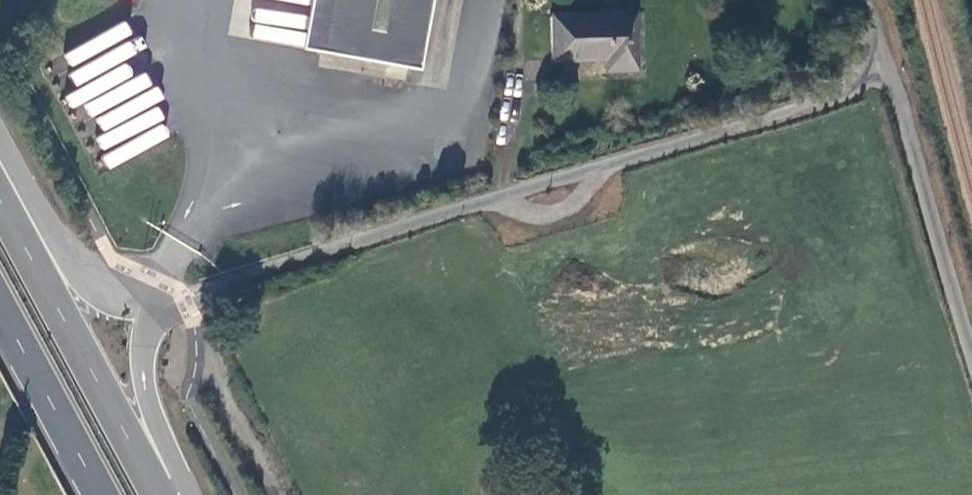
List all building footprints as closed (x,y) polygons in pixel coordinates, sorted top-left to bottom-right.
[(319,54),(417,72),(429,0),(329,0),(319,54)] [(633,13),(550,15),(551,60),(600,59),(611,59),(611,70),(634,69),(633,13)] [(611,59),(600,59),(600,70),(611,70),(611,59)]
